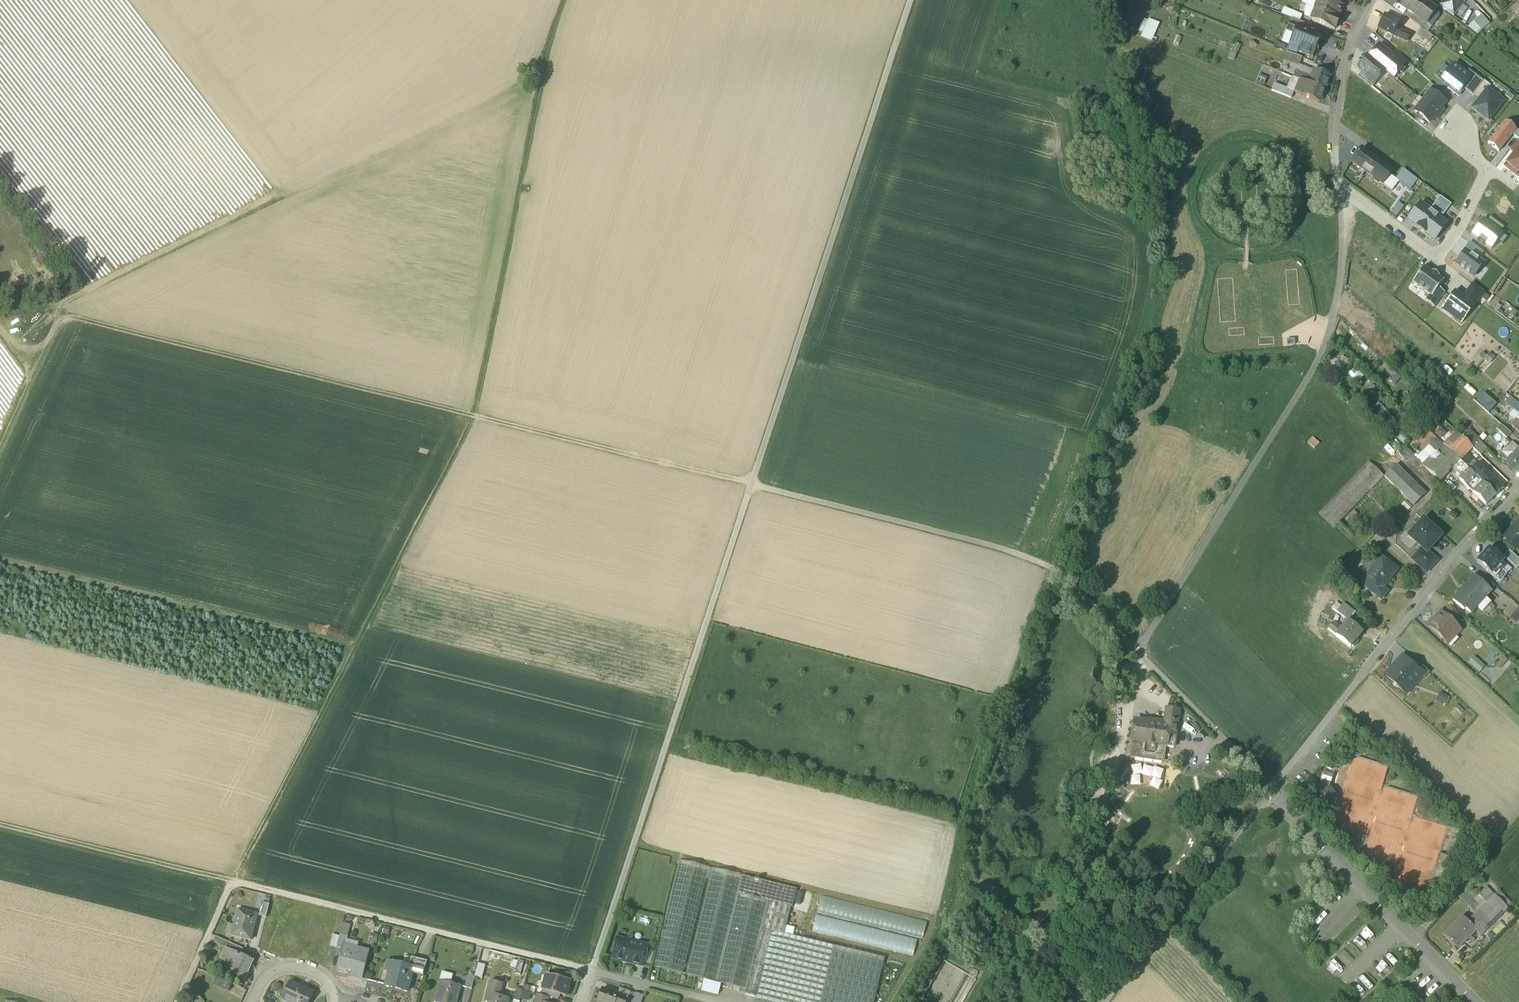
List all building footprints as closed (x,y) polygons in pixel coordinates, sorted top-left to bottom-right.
[(1329,0),(1314,0),(1313,2),(1316,3),(1314,8),(1315,8),(1337,17),(1342,6),(1332,2),(1332,1),(1329,0)] [(1423,0),(1404,0),(1400,4),(1412,13),(1415,15),(1425,2),(1423,0)] [(1439,5),(1453,16),(1465,0),(1443,0),(1439,5)] [(1425,2),(1415,15),(1424,23),(1425,22),(1435,9),(1425,2)] [(1282,12),(1299,19),(1301,13),(1284,6),(1282,12)] [(1337,17),(1315,8),(1311,19),(1334,29),(1339,18),(1337,17)] [(1415,15),(1412,13),(1408,19),(1421,28),(1423,29),(1428,23),(1425,22),(1424,23),(1415,15)] [(1399,21),(1384,14),(1377,28),(1393,35),(1396,28),(1399,21)] [(1481,15),(1468,27),(1477,34),(1489,24),(1481,15)] [(1308,25),(1291,18),(1287,27),(1295,30),(1296,26),(1306,30),(1308,25)] [(1157,23),(1149,19),(1145,26),(1154,30),(1157,23)] [(1316,28),(1308,25),(1306,30),(1314,33),(1316,28)] [(1306,30),(1296,26),(1295,30),(1287,49),(1297,53),(1298,50),(1313,56),(1321,36),(1314,33),(1306,30)] [(1410,35),(1396,28),(1393,35),(1407,41),(1410,35)] [(1421,28),(1417,34),(1428,42),(1432,36),(1423,29),(1421,28)] [(1328,34),(1323,42),(1334,48),(1339,40),(1328,34)] [(1379,45),(1369,57),(1385,70),(1393,78),(1403,66),(1391,56),(1379,45)] [(1395,51),(1391,56),(1403,66),(1407,62),(1395,51)] [(1302,58),(1287,52),(1283,60),(1298,67),(1302,58)] [(1385,70),(1369,57),(1366,57),(1359,66),(1359,69),(1363,72),(1375,82),(1385,70)] [(1458,94),(1465,86),(1473,74),(1468,70),(1465,74),(1453,65),(1441,81),(1449,86),(1447,89),(1454,94),(1456,92),(1458,94)] [(1295,71),(1285,67),(1282,73),(1293,78),(1295,72),(1295,71)] [(1330,77),(1313,70),(1310,78),(1308,84),(1322,90),(1325,91),(1330,77)] [(1310,78),(1295,72),(1293,78),(1301,81),(1308,84),(1310,78)] [(1375,82),(1363,72),(1359,77),(1371,87),(1375,82)] [(1483,81),(1474,74),(1473,74),(1465,86),(1474,93),(1483,81)] [(1308,84),(1301,81),(1296,93),(1317,102),(1322,90),(1308,84)] [(1484,81),(1473,95),(1479,100),(1487,89),(1488,89),(1490,86),(1484,81)] [(1294,91),(1274,83),(1271,89),(1291,98),(1294,91)] [(1488,89),(1487,89),(1479,100),(1472,108),(1488,121),(1503,101),(1488,89)] [(1430,91),(1414,111),(1429,123),(1434,117),(1436,119),(1443,110),(1441,108),(1445,103),(1430,91)] [(1514,97),(1508,92),(1505,96),(1511,101),(1514,97)] [(1487,144),(1498,152),(1512,134),(1516,130),(1505,121),(1487,144)] [(1514,154),(1518,148),(1518,138),(1518,139),(1510,150),(1514,154)] [(1375,158),(1361,147),(1351,161),(1365,172),(1375,158)] [(1518,174),(1518,148),(1514,154),(1504,167),(1517,176),(1518,174)] [(1391,169),(1375,158),(1365,172),(1372,177),(1373,180),(1377,183),(1380,182),(1381,183),(1388,174),(1391,169)] [(1417,179),(1403,168),(1395,179),(1409,189),(1417,179)] [(1398,181),(1388,174),(1381,183),(1391,190),(1398,181)] [(1440,196),(1436,202),(1447,209),(1451,204),(1440,196)] [(1391,212),(1396,215),(1404,204),(1398,201),(1391,212)] [(1436,202),(1432,207),(1436,210),(1440,213),(1443,215),(1447,209),(1436,202)] [(1408,219),(1422,229),(1436,210),(1432,207),(1430,210),(1420,203),(1408,219)] [(1436,210),(1422,229),(1421,231),(1434,241),(1446,224),(1437,217),(1440,213),(1436,210)] [(1504,227),(1490,217),(1486,221),(1500,232),(1504,227)] [(1503,234),(1500,232),(1486,221),(1483,219),(1471,234),(1491,249),(1498,240),(1503,234)] [(1508,237),(1503,234),(1498,240),(1503,244),(1508,237)] [(1473,256),(1478,259),(1484,252),(1478,249),(1473,256)] [(1456,264),(1474,276),(1483,263),(1478,259),(1473,256),(1465,250),(1456,264)] [(1412,282),(1429,295),(1432,297),(1438,288),(1444,281),(1438,277),(1439,276),(1432,271),(1432,272),(1424,266),(1412,282)] [(1464,294),(1477,303),(1484,292),(1472,283),(1464,294)] [(1425,300),(1434,307),(1444,293),(1438,288),(1432,297),(1429,295),(1425,300)] [(1462,324),(1477,303),(1464,294),(1462,296),(1454,291),(1441,309),(1462,324)] [(1488,351),(1482,358),(1488,362),(1493,356),(1488,351)] [(1483,391),(1475,400),(1488,412),(1496,403),(1483,391)] [(1513,399),(1510,402),(1508,405),(1517,413),(1518,411),(1518,405),(1513,399)] [(1371,407),(1385,420),(1390,415),(1376,402),(1371,407)] [(1515,419),(1510,425),(1518,433),(1518,423),(1515,419)] [(1510,434),(1500,425),(1496,429),(1506,438),(1510,434)] [(1463,426),(1457,432),(1461,436),(1467,431),(1463,426)] [(1445,434),(1439,429),(1434,434),(1439,440),(1445,434)] [(1444,445),(1428,430),(1412,446),(1420,453),(1428,444),(1436,453),(1444,445)] [(1478,440),(1467,430),(1467,431),(1461,436),(1471,446),(1478,440)] [(1316,433),(1307,442),(1314,448),(1322,439),(1316,433)] [(1445,434),(1439,440),(1444,444),(1449,439),(1447,437),(1445,434)] [(1449,439),(1444,444),(1448,449),(1458,440),(1453,436),(1453,435),(1449,439)] [(1458,440),(1448,449),(1459,460),(1472,447),(1471,446),(1461,436),(1458,440)] [(1478,440),(1471,446),(1472,447),(1480,455),(1487,448),(1478,440)] [(1511,442),(1501,453),(1507,459),(1517,448),(1511,442)] [(1405,444),(1398,450),(1408,462),(1415,456),(1405,444)] [(1517,448),(1507,459),(1500,466),(1512,477),(1518,470),(1518,450),(1517,448)] [(1448,449),(1436,462),(1446,473),(1452,467),(1459,460),(1448,449)] [(1459,460),(1452,467),(1455,470),(1462,463),(1459,460)] [(1368,461),(1319,513),(1333,527),(1383,475),(1368,461)] [(1432,466),(1427,461),(1423,466),(1428,470),(1432,466)] [(1473,461),(1467,467),(1468,469),(1470,471),(1477,463),(1475,461),(1474,463),(1473,461)] [(1446,473),(1436,462),(1432,466),(1428,470),(1438,481),(1446,473)] [(1502,488),(1477,463),(1470,471),(1495,495),(1502,488)] [(1425,494),(1395,465),(1384,476),(1414,505),(1425,494)] [(1470,471),(1468,469),(1459,479),(1485,505),(1495,495),(1470,471)] [(1410,509),(1405,503),(1402,506),(1407,512),(1410,509)] [(1394,513),(1385,521),(1391,527),(1399,519),(1394,513)] [(1427,552),(1441,536),(1423,520),(1419,525),(1418,524),(1412,531),(1413,532),(1409,537),(1422,548),(1426,552),(1427,552)] [(1504,539),(1518,553),(1518,552),(1518,522),(1504,539)] [(1412,560),(1426,572),(1437,560),(1427,552),(1426,552),(1422,548),(1412,560)] [(1490,549),(1478,562),(1491,573),(1497,566),(1502,561),(1501,560),(1490,549)] [(1518,561),(1509,552),(1501,560),(1502,561),(1511,570),(1518,561)] [(1367,574),(1360,584),(1380,600),(1387,592),(1383,587),(1397,570),(1381,557),(1376,564),(1367,574)] [(1362,570),(1367,574),(1376,564),(1371,559),(1362,570)] [(1502,561),(1497,566),(1507,575),(1511,570),(1502,561)] [(1497,566),(1491,573),(1500,582),(1507,575),(1497,566)] [(1475,575),(1453,600),(1463,609),(1465,607),(1471,612),(1477,606),(1477,605),(1476,604),(1484,596),(1485,597),(1486,596),(1491,590),(1484,583),(1475,575)] [(1495,586),(1487,579),(1484,583),(1491,590),(1495,586)] [(1485,597),(1484,596),(1476,604),(1477,605),(1477,606),(1483,610),(1491,601),(1486,596),(1485,597)] [(1355,613),(1344,604),(1337,612),(1348,621),(1355,613)] [(1451,606),(1443,614),(1453,624),(1461,616),(1451,606)] [(1517,612),(1509,620),(1514,625),(1518,620),(1518,614),(1517,612)] [(1442,614),(1437,619),(1437,618),(1429,626),(1444,640),(1450,634),(1453,636),(1459,629),(1453,624),(1443,614),(1442,614)] [(1362,632),(1348,621),(1342,630),(1337,636),(1351,647),(1352,646),(1354,647),(1358,642),(1356,640),(1362,632)] [(1342,630),(1333,623),(1329,629),(1337,636),(1342,630)] [(1413,665),(1402,656),(1385,675),(1392,682),(1393,684),(1395,687),(1398,687),(1406,694),(1423,675),(1423,674),(1413,665)] [(1500,670),(1507,662),(1501,657),(1494,666),(1500,670)] [(1474,658),(1468,665),(1480,674),(1485,668),(1474,658)] [(1429,672),(1417,661),(1413,665),(1423,674),(1423,675),(1425,677),(1429,672)] [(1446,698),(1439,694),(1434,703),(1442,707),(1446,698)] [(1144,721),(1136,720),(1131,754),(1165,759),(1167,747),(1174,748),(1176,736),(1180,710),(1167,708),(1166,718),(1165,724),(1157,723),(1157,722),(1148,721),(1148,722),(1144,721)] [(1145,719),(1144,721),(1148,722),(1148,721),(1157,722),(1157,723),(1165,724),(1166,718),(1151,716),(1149,716),(1147,717),(1145,719)] [(1141,773),(1151,775),(1153,766),(1143,764),(1141,773)] [(1331,769),(1325,767),(1320,785),(1329,788),(1334,771),(1331,770),(1331,769)] [(1329,788),(1320,785),(1314,803),(1332,809),(1336,797),(1332,789),(1329,788)] [(1308,805),(1304,809),(1309,814),(1313,810),(1308,805)] [(796,888),(679,860),(653,966),(682,974),(706,879),(710,880),(687,975),(745,989),(767,900),(791,906),(792,906),(796,888)] [(998,894),(989,886),(982,893),(992,902),(998,894)] [(1486,886),(1479,894),(1486,902),(1494,894),(1486,886)] [(1512,904),(1499,890),(1494,894),(1508,908),(1512,904)] [(927,921),(821,894),(817,911),(923,937),(927,921)] [(1486,902),(1478,910),(1492,924),(1503,913),(1508,908),(1494,894),(1486,902)] [(784,933),(791,906),(767,900),(745,989),(746,989),(745,993),(755,996),(754,1000),(762,1001),(874,1001),(885,957),(784,933)] [(269,904),(262,902),(258,915),(266,917),(269,904)] [(257,914),(238,909),(231,936),(250,940),(257,914)] [(1492,924),(1478,910),(1467,921),(1476,930),(1475,931),(1480,936),(1492,924)] [(917,938),(816,913),(812,930),(913,955),(917,938)] [(1462,916),(1443,935),(1457,949),(1475,931),(1476,930),(1467,921),(1462,916)] [(379,935),(371,932),(368,944),(377,946),(379,935)] [(347,937),(340,935),(336,947),(342,949),(343,945),(345,945),(347,937)] [(338,938),(332,937),(329,949),(335,950),(338,938)] [(631,939),(627,938),(624,940),(617,938),(613,958),(643,965),(647,946),(633,942),(631,939)] [(243,949),(226,941),(225,943),(224,947),(229,950),(229,949),(240,954),(243,949)] [(345,945),(343,945),(342,949),(338,966),(353,970),(351,976),(361,978),(368,952),(345,945)] [(240,954),(229,949),(229,950),(226,955),(227,956),(224,962),(232,965),(228,973),(244,980),(254,960),(240,954)] [(420,960),(412,958),(409,968),(415,969),(413,976),(416,977),(420,960)] [(403,964),(386,960),(383,973),(387,974),(384,989),(408,995),(413,976),(415,969),(409,968),(402,966),(403,964)] [(427,961),(420,960),(416,977),(423,979),(427,961)] [(485,965),(478,963),(474,976),(482,978),(485,965)] [(474,976),(468,975),(465,987),(471,989),(474,976)] [(570,981),(547,975),(543,990),(554,993),(566,997),(570,981)] [(440,980),(438,989),(442,990),(439,1001),(456,1001),(461,985),(440,980)] [(503,983),(491,980),(488,993),(500,996),(503,983)] [(290,982),(281,1000),(285,1001),(309,1001),(313,992),(290,982)] [(522,990),(517,988),(514,1000),(519,1001),(522,990)] [(603,988),(598,1001),(627,1001),(629,998),(619,994),(603,988)] [(631,992),(620,989),(619,994),(629,998),(631,992)] [(554,993),(543,990),(541,996),(549,998),(552,999),(554,993)] [(632,992),(629,1001),(641,1001),(643,996),(632,992)] [(488,993),(486,1001),(508,1001),(509,998),(500,996),(488,993)]
